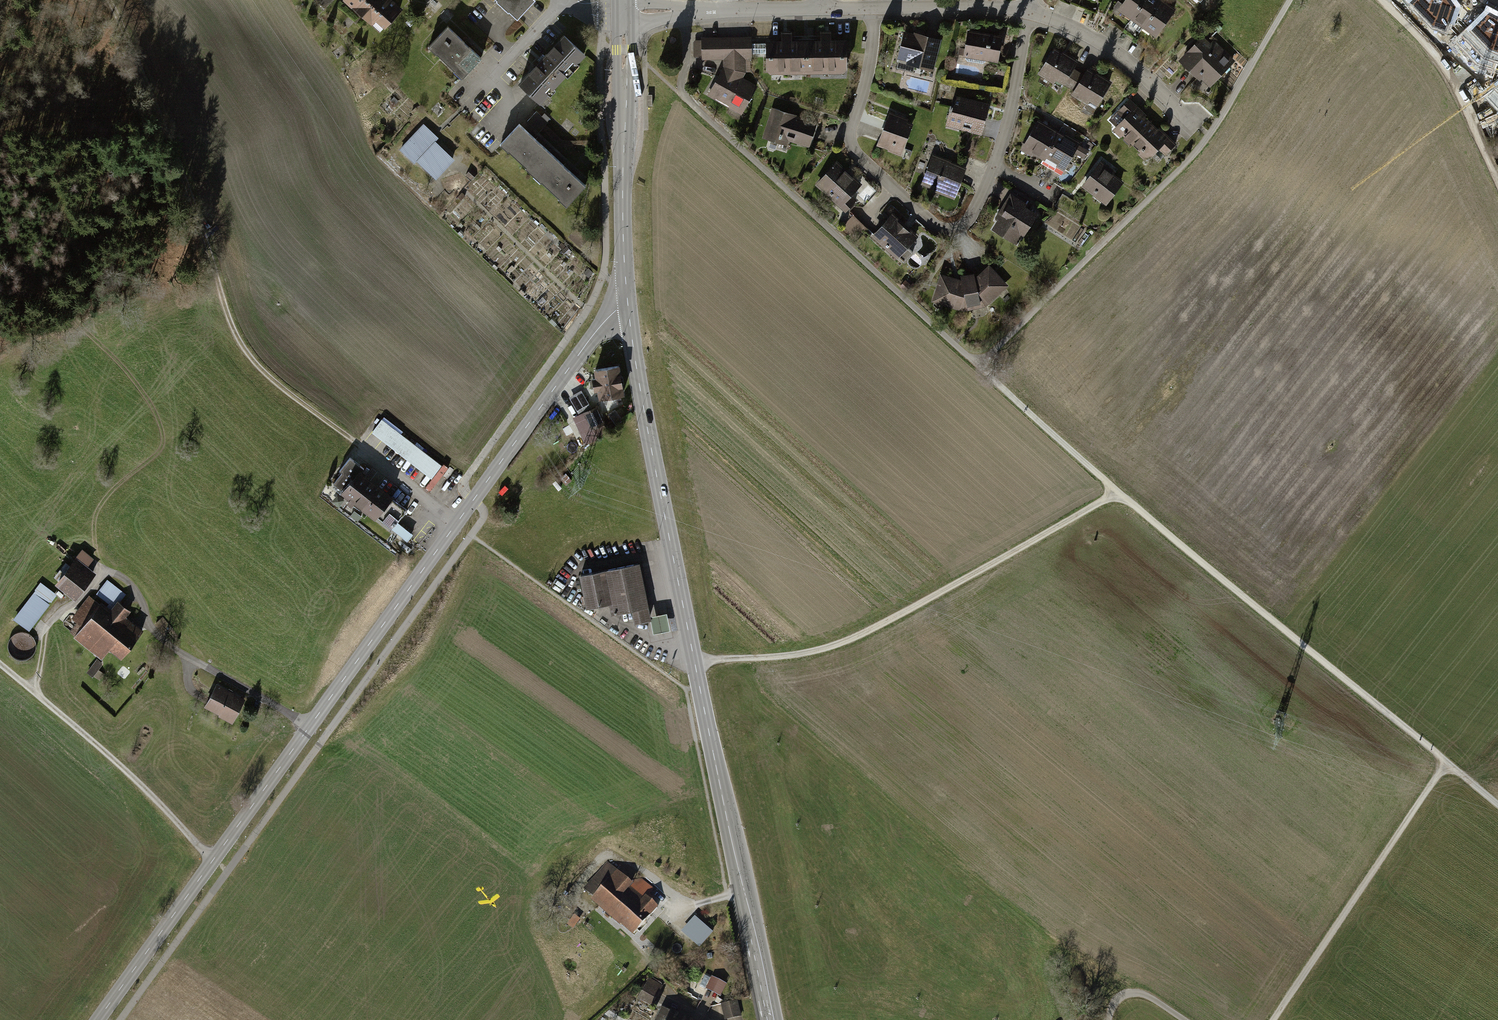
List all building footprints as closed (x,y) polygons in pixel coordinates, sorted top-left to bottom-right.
[(332,0),(313,0),(323,10),(332,0)] [(389,0),(344,0),(379,33),(400,10),(389,0)] [(535,0),(495,0),(518,21),(536,0),(535,0)] [(1128,18),(1141,0),(1123,0),(1116,10),(1128,18)] [(1140,26),(1158,0),(1141,0),(1128,18),(1140,26)] [(1152,35),(1171,8),(1160,0),(1158,0),(1140,26),(1152,35)] [(1408,0),(1433,26),(1449,31),(1458,7),(1453,0),(1408,0)] [(1456,42),(1478,63),(1492,68),(1495,60),(1497,61),(1497,14),(1488,10),(1456,42)] [(481,59),(448,27),(429,48),(461,79),(481,59)] [(964,30),(959,56),(996,63),(1001,37),(964,30)] [(938,41),(902,31),(894,61),(930,71),(938,41)] [(762,41),(762,74),(804,74),(804,40),(789,40),(789,32),(778,32),(778,41),(762,41)] [(804,40),(804,74),(843,74),(843,40),(828,40),(828,32),(818,32),(818,40),(804,40)] [(565,35),(518,84),(540,105),(544,100),(546,102),(556,91),(554,89),(566,77),(569,80),(581,67),(578,64),(586,56),(565,35)] [(1231,60),(1202,35),(1179,62),(1208,87),(1231,60)] [(721,59),(721,70),(704,94),(739,116),(756,87),(740,77),(743,73),(742,59),(749,59),(748,36),(697,37),(698,60),(721,59)] [(1062,83),(1069,87),(1077,73),(1072,70),(1076,63),(1051,48),(1036,74),(1051,83),(1053,80),(1061,85),(1062,83)] [(1086,101),(1095,106),(1109,82),(1086,68),(1082,75),(1077,73),(1069,87),(1074,91),(1071,96),(1085,104),(1086,101)] [(1488,97),(1497,109),(1497,86),(1488,97)] [(952,96),(945,125),(978,134),(986,104),(952,96)] [(1121,118),(1111,130),(1129,145),(1149,123),(1144,118),(1147,115),(1129,99),(1116,113),(1121,118)] [(804,152),(814,122),(767,108),(758,138),(804,152)] [(884,150),(898,155),(910,124),(906,122),(908,117),(889,110),(877,142),(885,145),(884,150)] [(535,113),(527,121),(540,133),(544,129),(548,125),(545,123),(549,119),(543,114),(540,118),(535,113)] [(1056,132),(1036,120),(1021,147),(1041,158),(1056,132)] [(1156,130),(1149,123),(1129,145),(1146,160),(1155,150),(1163,157),(1176,142),(1158,127),(1156,130)] [(501,145),(535,176),(554,155),(521,124),(501,145)] [(421,126),(397,152),(412,167),(414,165),(433,182),(452,161),(433,142),(436,139),(421,126)] [(1076,143),(1056,132),(1041,158),(1061,170),(1076,143)] [(554,155),(535,176),(568,207),(587,187),(554,155)] [(931,156),(920,186),(951,197),(962,167),(931,156)] [(835,162),(813,185),(842,213),(854,200),(850,196),(860,186),(835,162)] [(1106,167),(1098,162),(1079,188),(1105,206),(1120,184),(1103,172),(1106,167)] [(996,219),(990,228),(1011,242),(1016,234),(1020,236),(1033,216),(1022,208),(1025,204),(1010,193),(994,218),(996,219)] [(857,211),(844,224),(859,238),(871,224),(857,211)] [(889,213),(869,236),(895,258),(915,236),(889,213)] [(590,245),(574,231),(567,239),(582,253),(590,245)] [(488,264),(496,272),(498,270),(490,262),(488,264)] [(938,275),(929,301),(961,311),(986,308),(1007,286),(986,265),(972,279),(972,275),(959,275),(958,281),(938,275)] [(588,272),(584,276),(588,280),(592,276),(588,272)] [(516,287),(514,288),(522,297),(524,295),(516,287)] [(621,367),(594,371),(599,401),(626,397),(621,367)] [(582,395),(570,402),(577,415),(589,408),(582,395)] [(597,410),(576,421),(583,434),(604,423),(597,410)] [(617,428),(624,424),(615,411),(609,416),(617,428)] [(443,465),(378,417),(369,430),(434,478),(443,465)] [(365,466),(352,457),(341,472),(343,474),(335,485),(352,498),(349,502),(354,507),(357,502),(378,518),(396,494),(363,469),(365,466)] [(395,527),(393,529),(409,541),(415,533),(400,522),(402,518),(392,510),(385,520),(395,527)] [(58,581),(56,584),(74,599),(95,573),(88,568),(96,559),(84,549),(70,566),(67,563),(54,578),(58,581)] [(630,624),(648,620),(638,565),(588,574),(576,576),(582,609),(595,607),(607,605),(609,616),(628,613),(630,624)] [(109,605),(113,609),(119,600),(121,602),(127,595),(107,580),(98,594),(110,603),(109,605)] [(548,581),(545,586),(551,590),(554,585),(548,581)] [(14,619),(29,631),(57,595),(40,582),(34,589),(36,591),(14,619)] [(55,586),(53,589),(62,597),(64,595),(55,586)] [(109,648),(122,658),(144,629),(127,616),(132,610),(121,602),(119,600),(113,609),(109,605),(103,601),(100,604),(89,596),(72,617),(78,622),(70,633),(102,657),(109,648)] [(665,617),(648,620),(651,634),(668,631),(665,617)] [(162,618),(155,624),(165,634),(171,628),(162,618)] [(31,657),(37,638),(21,632),(15,651),(31,657)] [(103,665),(97,660),(87,672),(93,677),(103,665)] [(246,699),(218,684),(206,705),(221,714),(220,716),(233,723),(246,699)] [(617,870),(593,899),(636,936),(659,909),(641,893),(648,885),(641,880),(636,886),(617,870)] [(685,932),(701,946),(715,931),(698,917),(685,932)] [(728,984),(711,976),(705,990),(721,997),(728,984)] [(649,978),(637,998),(651,1006),(663,985),(649,978)] [(720,1006),(725,1019),(727,1019),(740,1016),(735,1001),(720,1006)] [(665,1007),(658,1019),(689,1019),(665,1007)]
